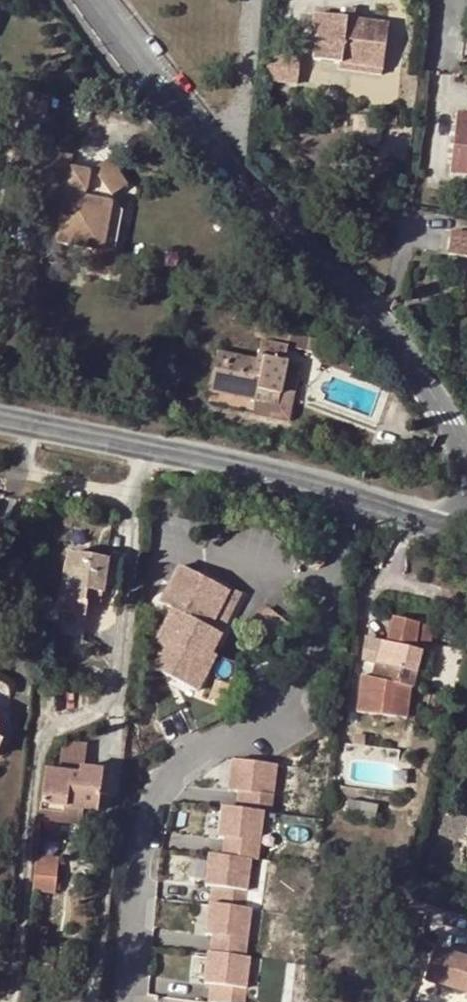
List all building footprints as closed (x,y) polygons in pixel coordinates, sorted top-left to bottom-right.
[(345,20),(354,21),(355,12),(346,11),(345,20)] [(313,60),(341,64),(342,58),(383,63),(388,26),(354,21),(345,20),(313,16),(311,31),(317,32),(313,60)] [(304,61),(278,58),(275,81),(301,85),(304,61)] [(342,58),(341,64),(341,70),(382,75),(383,63),(342,58)] [(48,104),(29,103),(27,115),(46,117),(48,104)] [(451,163),(466,165),(466,115),(456,114),(451,163)] [(93,251),(91,265),(115,270),(118,253),(114,253),(102,252),(109,216),(122,211),(112,197),(126,186),(106,161),(87,173),(69,170),(71,158),(51,154),(54,138),(38,135),(22,216),(60,224),(57,244),(93,251)] [(451,163),(450,174),(466,176),(466,165),(451,163)] [(114,253),(122,211),(109,216),(102,252),(114,253)] [(452,233),(449,255),(466,258),(466,235),(452,233)] [(115,270),(91,265),(90,273),(114,276),(115,270)] [(288,348),(307,352),(310,339),(290,335),(288,347),(288,348)] [(310,339),(307,352),(315,354),(318,341),(310,339)] [(258,392),(279,396),(288,348),(288,347),(260,342),(258,362),(218,354),(210,392),(256,401),(258,392)] [(321,365),(353,377),(358,366),(325,353),(321,365)] [(277,406),(279,396),(258,392),(256,401),(277,406)] [(43,497),(34,495),(26,498),(26,505),(41,508),(43,497)] [(117,605),(122,561),(71,552),(58,633),(83,636),(87,613),(85,612),(87,600),(102,603),(117,605)] [(221,632),(228,618),(217,612),(226,596),(205,584),(208,579),(180,564),(161,601),(221,632)] [(229,590),(208,579),(205,584),(226,596),(229,590)] [(217,612),(228,618),(236,601),(226,596),(217,612)] [(100,615),(102,603),(87,600),(85,612),(87,613),(100,615)] [(387,636),(413,640),(416,610),(390,607),(387,636)] [(83,636),(58,633),(56,644),(81,648),(83,636)] [(423,641),(413,640),(387,636),(382,635),(377,673),(411,681),(413,682),(423,641)] [(224,704),(239,662),(217,654),(201,695),(224,704)] [(407,712),(411,681),(377,673),(361,669),(357,707),(407,712)] [(7,723),(0,736),(0,738),(4,740),(11,725),(7,723)] [(88,748),(50,744),(47,768),(79,772),(80,768),(86,768),(88,748)] [(235,758),(231,797),(279,802),(282,763),(235,758)] [(79,772),(47,768),(42,802),(66,806),(100,809),(104,771),(86,768),(80,768),(79,772)] [(66,806),(42,802),(41,810),(67,813),(66,806)] [(256,899),(268,811),(229,805),(223,855),(214,854),(209,893),(256,899)] [(36,863),(58,865),(59,856),(37,853),(36,863)] [(56,893),(58,865),(36,863),(33,891),(56,893)] [(207,998),(243,1001),(257,1001),(261,957),(255,956),(260,908),(216,904),(207,998)]
